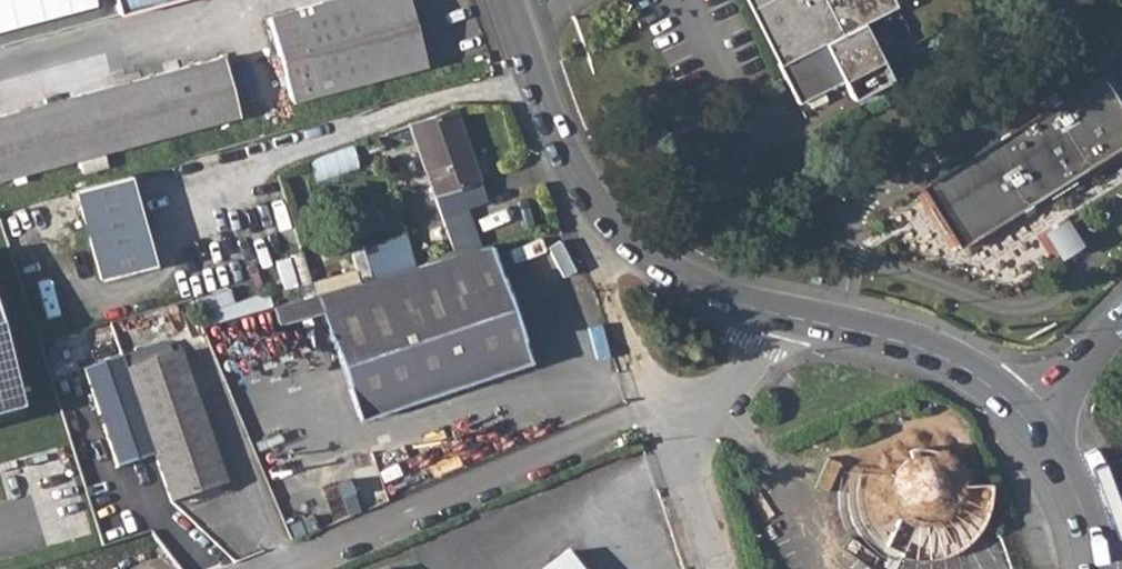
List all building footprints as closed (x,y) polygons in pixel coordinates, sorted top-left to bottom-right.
[(118,15),(173,0),(114,0),(118,15)] [(268,22),(290,99),(426,63),(408,0),(351,0),(268,22)] [(796,99),(841,78),(851,96),(882,81),(888,78),(861,21),(893,5),(891,0),(745,0),(796,99)] [(878,31),(873,34),(877,43),(882,41),(878,31)] [(0,115),(0,176),(238,113),(222,56),(0,115)] [(1107,96),(1113,93),(1099,72),(919,185),(958,247),(1121,144),(1121,108),(1118,102),(1113,105),(1107,96)] [(454,107),(411,124),(434,191),(478,176),(454,107)] [(376,132),(364,135),(367,145),(368,149),(380,145),(376,132)] [(76,189),(100,279),(153,265),(129,175),(76,189)] [(1046,228),(1061,255),(1083,243),(1069,215),(1046,228)] [(363,246),(371,276),(415,264),(406,234),(363,246)] [(284,301),(272,304),(278,324),(323,311),(359,416),(527,359),(490,243),(415,264),(371,276),(284,301)] [(25,412),(0,323),(0,419),(25,412)] [(179,351),(125,369),(121,356),(103,364),(84,370),(116,470),(152,458),(171,503),(225,485),(179,351)] [(896,470),(893,474),(890,480),(890,486),(889,495),(892,502),(896,510),(902,516),(887,548),(896,552),(906,557),(924,557),(939,553),(947,550),(963,543),(981,536),(993,513),(996,486),(956,488),(954,481),(952,474),(948,469),(942,463),(936,459),(926,456),(918,457),(911,459),(905,461),(900,465),(896,470)] [(565,550),(541,568),(579,568),(565,550)]
